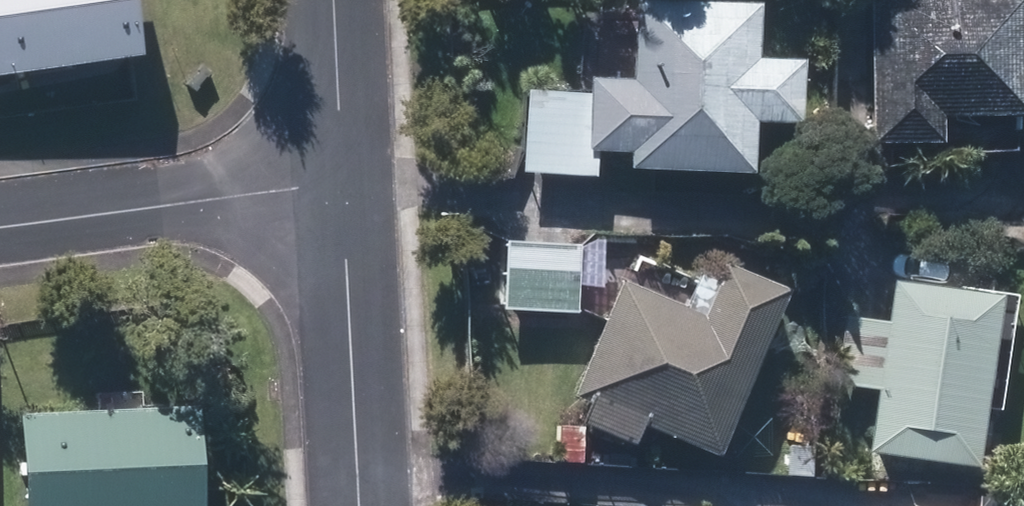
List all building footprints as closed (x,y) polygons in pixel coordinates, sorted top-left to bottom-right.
[(133,60),(125,0),(0,0),(0,80),(133,60)] [(624,168),(741,173),(743,119),(784,121),(786,63),(745,61),(748,5),(634,0),(630,0),(627,83),(586,81),(584,149),(624,151),(624,168)] [(866,143),(928,142),(928,115),(1013,113),(1010,0),(862,0),(866,143)] [(502,249),(501,307),(570,309),(572,251),(502,249)] [(619,283),(570,397),(704,455),(776,290),(718,265),(695,316),(619,283)] [(989,295),(887,281),(863,450),(966,464),(989,295)] [(21,505),(194,505),(189,406),(16,415),(21,505)]
